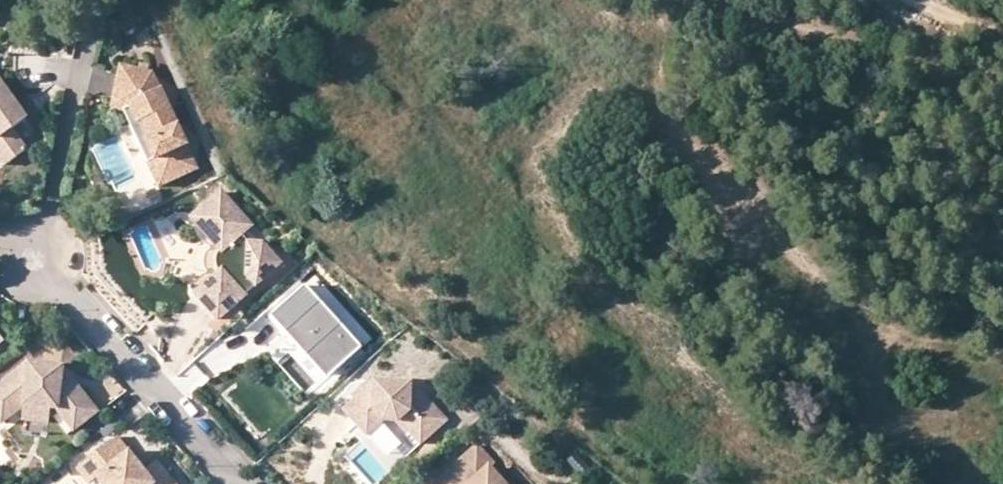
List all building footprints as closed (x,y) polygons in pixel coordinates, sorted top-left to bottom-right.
[(123,68),(116,103),(131,107),(156,161),(149,164),(160,189),(198,172),(155,75),(123,68)] [(2,142),(0,143),(0,155),(10,168),(32,152),(17,132),(31,121),(20,106),(15,109),(9,101),(14,98),(0,80),(0,139),(2,142)] [(20,106),(14,98),(9,101),(15,109),(20,106)] [(131,107),(116,103),(114,111),(126,114),(149,164),(156,161),(131,107)] [(226,192),(194,219),(223,253),(221,255),(219,261),(220,266),(221,269),(195,292),(220,322),(287,265),(226,192)] [(364,352),(305,284),(269,315),(329,383),(364,352)] [(0,390),(0,420),(3,425),(26,406),(53,411),(59,412),(76,433),(99,415),(64,371),(31,365),(0,390)] [(373,387),(373,379),(368,378),(360,386),(373,387)] [(354,397),(343,408),(356,421),(367,411),(377,422),(380,419),(395,421),(406,432),(408,430),(420,443),(446,419),(424,396),(415,405),(408,398),(410,382),(373,379),(373,387),(360,386),(351,394),(354,397)] [(424,396),(410,382),(408,398),(415,405),(424,396)] [(53,411),(26,406),(24,422),(50,427),(53,411)] [(367,411),(356,421),(366,432),(377,422),(367,411)] [(78,471),(89,483),(176,483),(159,462),(146,472),(119,438),(78,471)] [(439,482),(441,483),(504,483),(491,469),(497,464),(480,445),(439,482)]
